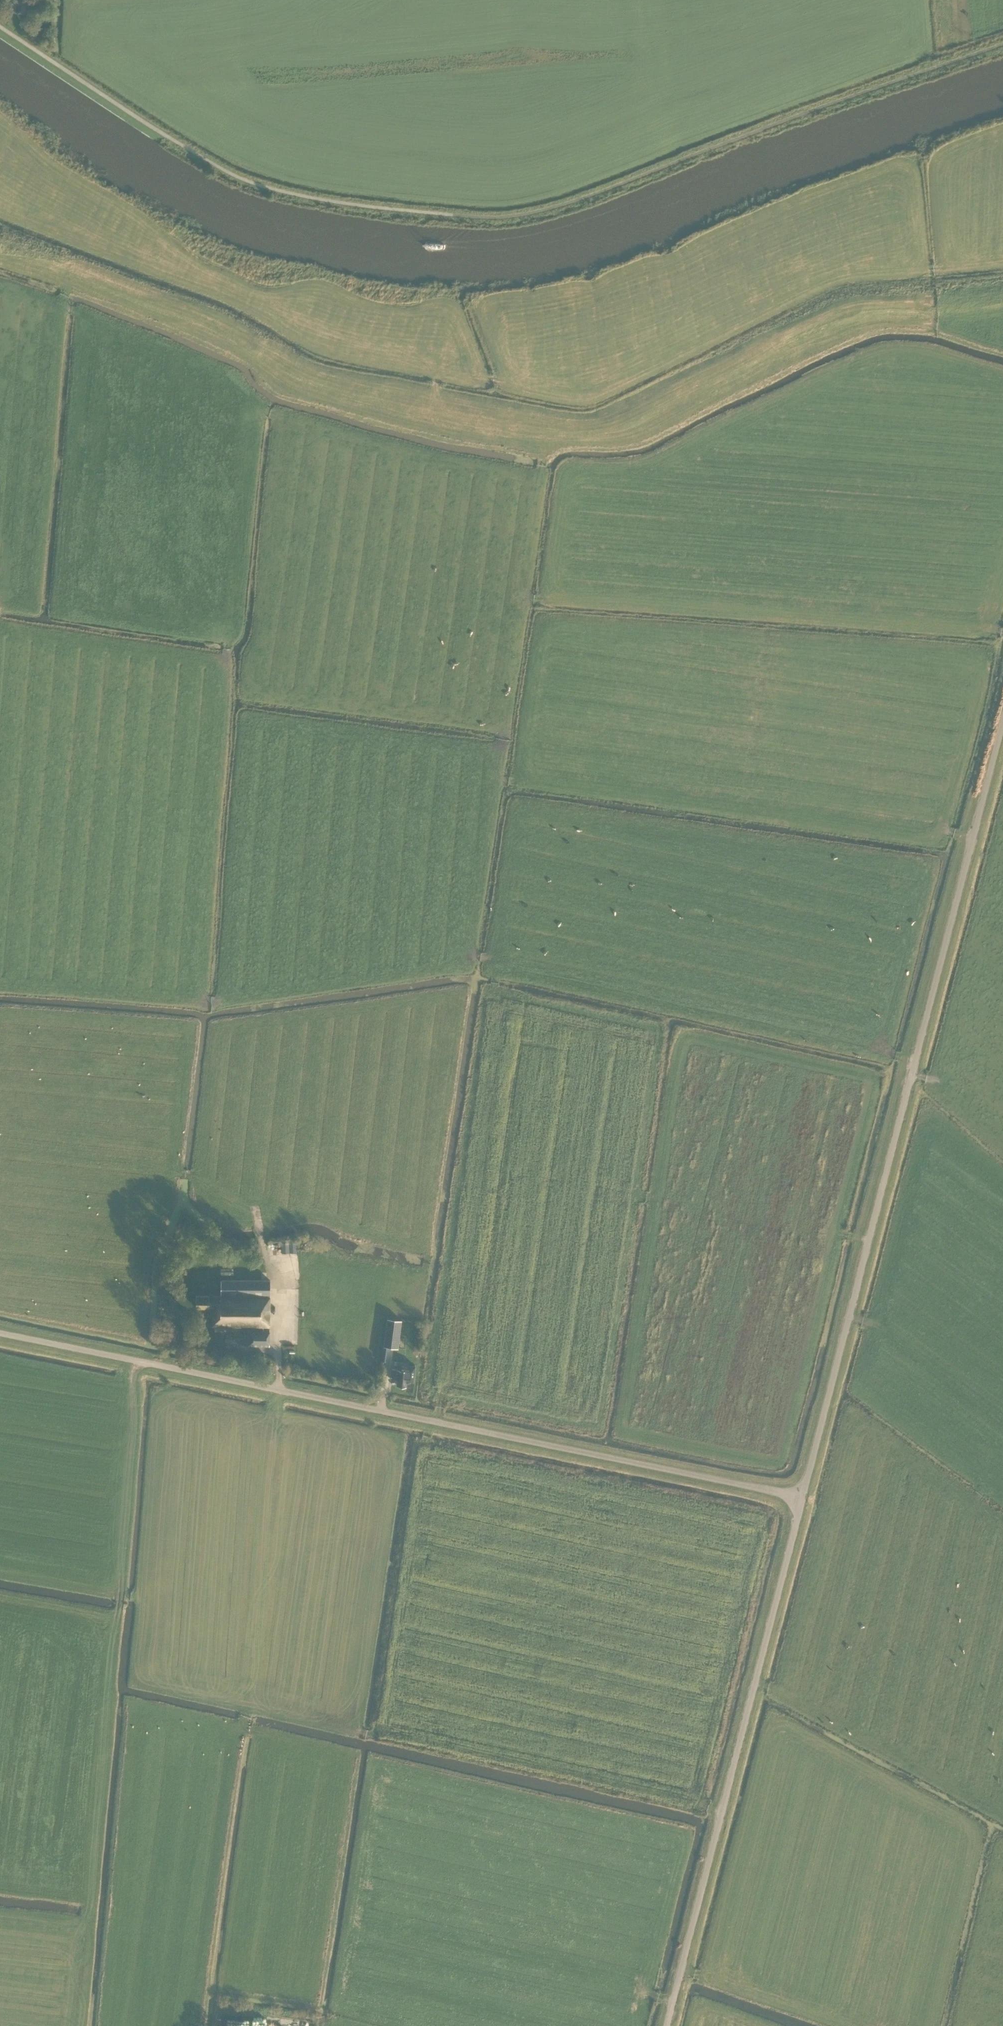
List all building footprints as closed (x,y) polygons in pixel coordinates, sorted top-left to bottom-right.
[(269,1326),(269,1280),(221,1280),(221,1296),(196,1296),(196,1307),(213,1308),(213,1326),(248,1327),(248,1326),(259,1326),(259,1329),(248,1329),(248,1346),(269,1346),(269,1329),(262,1329),(262,1326),(269,1326)] [(384,1346),(388,1346),(399,1347),(402,1321),(388,1319),(384,1346)] [(408,1370),(398,1369),(397,1377),(398,1377),(398,1385),(407,1386),(408,1380),(414,1381),(416,1366),(409,1366),(408,1370)]
